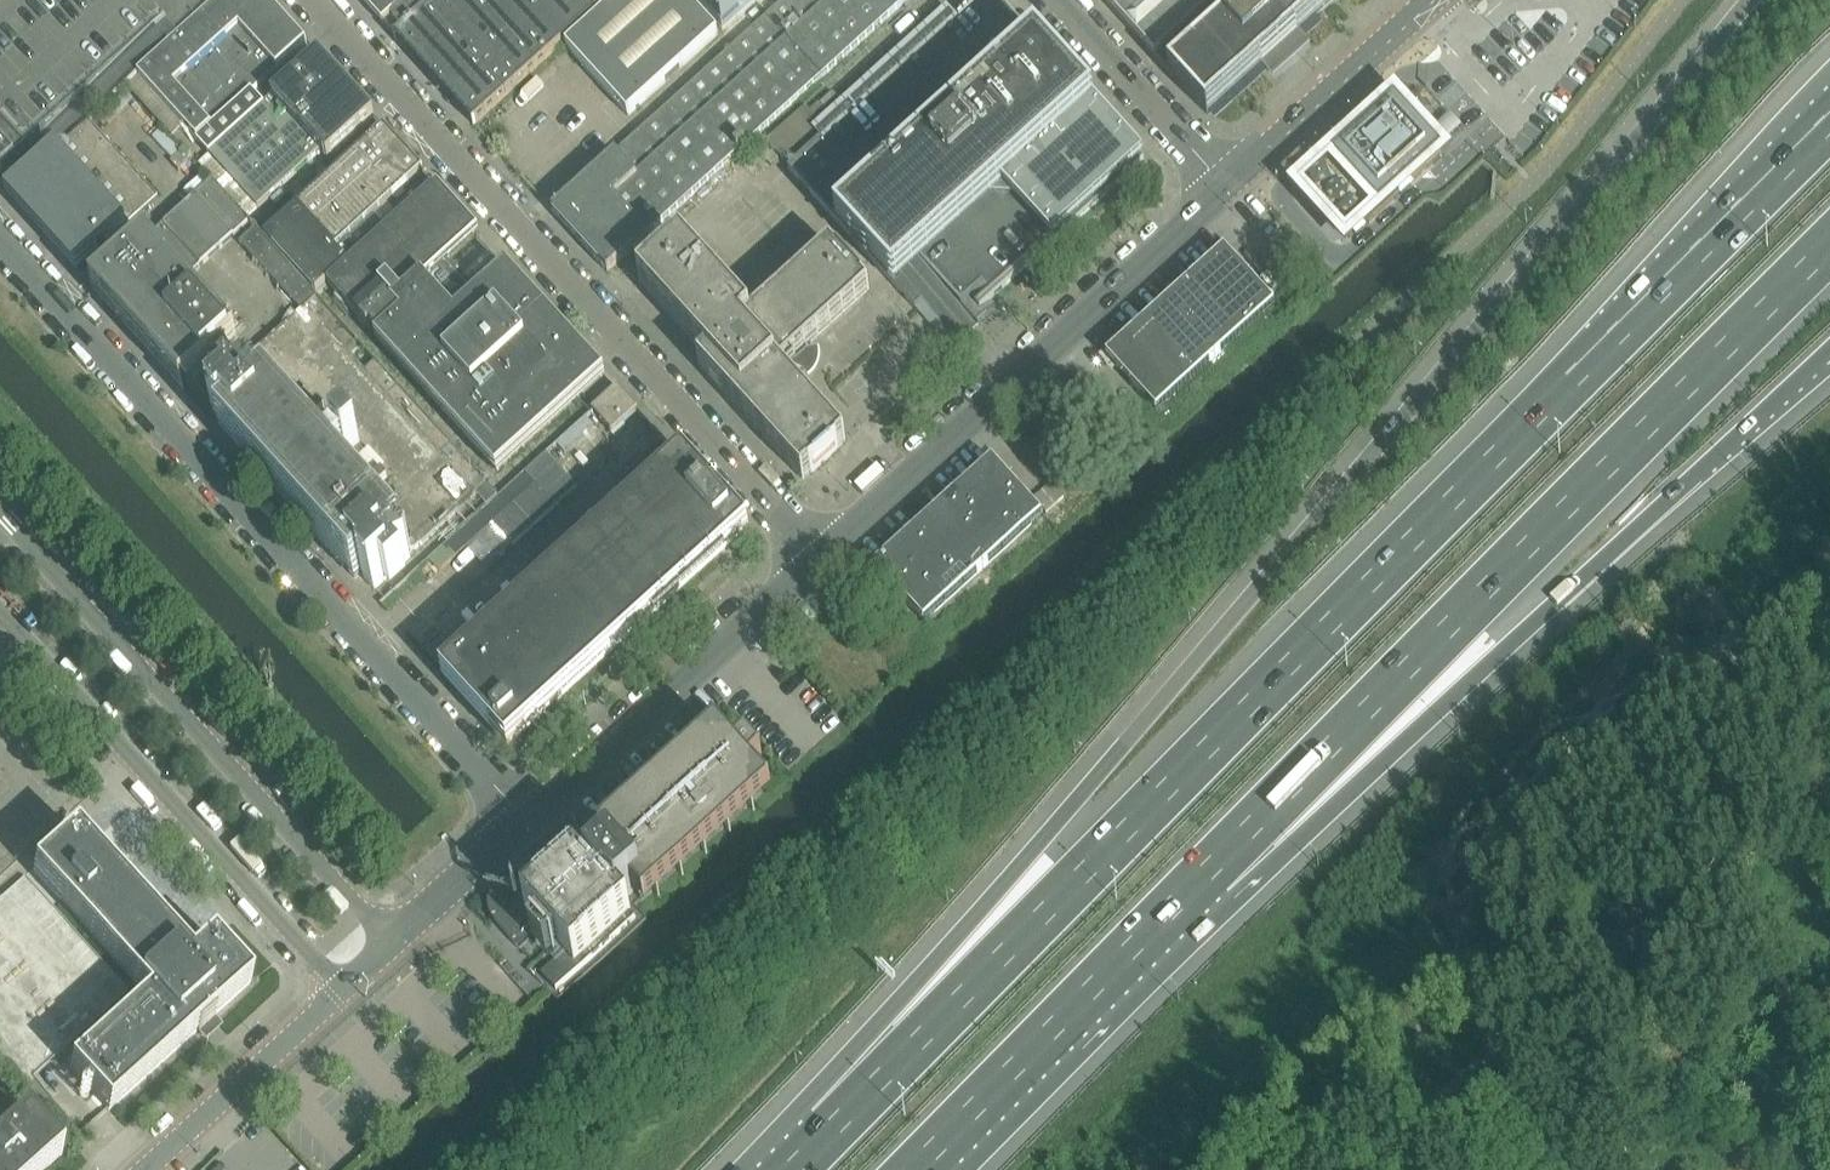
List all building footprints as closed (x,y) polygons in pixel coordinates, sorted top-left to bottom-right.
[(26,149),(164,24),(179,40),(223,0),(0,0),(0,119),(2,121),(1,121),(26,149)] [(210,156),(265,106),(252,93),(307,44),(268,0),(223,0),(179,40),(138,77),(185,128),(198,142),(210,156)] [(377,16),(377,15),(384,23),(382,25),(383,26),(411,0),(363,0),(377,16)] [(383,26),(384,25),(396,38),(395,39),(396,40),(397,40),(398,38),(435,79),(436,78),(445,89),(445,90),(475,123),(473,125),(474,126),(546,61),(614,0),(411,0),(383,26)] [(552,213),(608,273),(910,0),(787,0),(552,213)] [(566,49),(628,117),(718,36),(686,0),(620,0),(566,49)] [(723,31),(758,0),(695,0),(723,31)] [(878,88),(788,169),(916,310),(943,285),(962,306),(970,298),(981,309),(1144,161),(999,0),(975,0),(878,88)] [(1169,72),(1208,116),(1209,115),(1209,114),(1271,57),(1278,64),(1296,48),(1290,41),(1335,0),(1104,0),(1169,72)] [(319,57),(265,106),(210,156),(258,210),(321,153),(328,160),(375,118),(319,57)] [(1401,196),(1443,159),(1439,155),(1441,152),(1442,152),(1401,107),(1395,100),(1389,106),(1372,121),(1335,156),(1327,162),(1314,175),(1315,176),(1308,183),(1307,181),(1300,187),(1322,211),(1328,218),(1341,232),(1340,232),(1347,239),(1353,233),(1357,237),(1366,229),(1362,225),(1367,221),(1370,225),(1395,202),(1391,198),(1398,192),(1401,196)] [(113,107),(98,121),(98,122),(105,128),(119,115),(113,107)] [(80,271),(108,246),(160,199),(88,122),(10,194),(80,271)] [(385,129),(384,129),(297,208),(265,238),(316,294),(349,264),(337,251),(424,172),(385,129)] [(161,131),(153,139),(173,161),(181,153),(161,131)] [(210,156),(199,166),(214,182),(247,219),(258,210),(210,156)] [(194,381),(237,342),(223,326),(222,326),(184,284),(250,223),(247,219),(214,182),(94,291),(154,357),(184,389),(194,381)] [(435,188),(328,286),(380,342),(437,291),(426,279),(476,234),(435,188)] [(323,438),(421,546),(477,496),(488,507),(499,498),(385,372),(378,378),(370,370),(366,373),(351,357),(362,347),(316,296),(256,229),(240,244),(302,313),(231,377),(240,387),(255,374),(261,370),(323,438)] [(751,319),(682,244),(675,250),(646,275),(647,276),(640,283),(709,358),(699,367),(700,368),(701,367),(804,481),(811,475),(840,450),(839,449),(846,442),(785,374),(782,370),(786,366),(803,372),(810,353),(806,348),(869,290),(863,283),(864,282),(838,254),(837,255),(831,248),(756,316),(755,316),(751,319)] [(1107,358),(1144,399),(1157,413),(1275,306),(1225,251),(1107,358)] [(604,378),(580,351),(570,341),(571,339),(571,338),(571,337),(570,336),(569,335),(568,334),(567,333),(565,333),(564,334),(508,272),(459,316),(437,291),(380,342),(440,407),(464,434),(468,437),(500,473),(604,378)] [(344,568),(350,575),(355,580),(364,572),(367,575),(364,578),(380,596),(390,587),(392,588),(407,574),(401,567),(410,558),(409,557),(421,546),(323,438),(261,370),(255,374),(240,387),(213,412),(224,424),(227,421),(238,433),(234,443),(243,453),(241,454),(344,568)] [(592,412),(594,413),(613,434),(638,411),(618,389),(592,412)] [(584,549),(442,677),(508,750),(539,722),(544,727),(558,714),(554,709),(653,619),(657,624),(729,559),(725,554),(750,531),(684,458),(633,504),(584,549)] [(536,487),(493,526),(513,548),(578,489),(549,458),(528,477),(536,487)] [(1043,517),(993,461),(891,554),(875,568),(925,623),(1043,517)] [(1052,484),(1034,500),(1046,514),(1047,515),(1065,498),(1064,497),(1052,484)] [(489,906),(489,907),(489,908),(489,909),(489,910),(489,911),(489,912),(489,913),(489,914),(490,914),(490,915),(490,916),(490,917),(491,917),(491,918),(491,919),(492,919),(492,920),(492,921),(493,921),(493,922),(494,923),(494,924),(495,924),(495,925),(518,950),(531,939),(540,949),(544,945),(556,959),(559,957),(561,960),(542,977),(557,993),(636,921),(622,906),(634,895),(646,909),(658,898),(659,898),(660,898),(660,897),(660,896),(682,876),(682,877),(683,877),(684,877),(684,876),(684,875),(706,855),(707,855),(707,856),(707,855),(708,855),(708,854),(707,853),(730,833),(730,834),(731,834),(732,834),(732,833),(732,832),(731,832),(753,812),(754,812),(754,813),(755,813),(755,812),(755,811),(773,794),(753,772),(764,763),(748,746),(738,755),(718,733),(700,750),(700,749),(699,749),(698,749),(698,750),(698,751),(676,771),(675,771),(674,771),(674,772),(675,773),(652,793),(652,792),(651,792),(650,792),(650,793),(650,794),(651,794),(629,814),(628,814),(628,813),(627,813),(627,814),(627,815),(627,816),(605,835),(604,835),(603,835),(603,836),(603,837),(593,846),(579,831),(565,843),(557,834),(498,887),(497,887),(497,888),(496,888),(496,889),(495,889),(495,890),(494,890),(494,891),(493,891),(493,892),(493,893),(492,893),(492,894),(492,895),(491,895),(491,896),(491,897),(490,897),(490,898),(490,899),(490,900),(489,900),(489,901),(489,902),(489,903),(489,904),(489,905),(489,906)] [(76,833),(33,871),(148,998),(70,1069),(109,1111),(198,1031),(199,1032),(213,1019),(212,1018),(251,982),(212,940),(191,960),(110,871),(119,863),(109,851),(100,859),(76,833)] [(62,1156),(20,1110),(0,1128),(0,1169),(47,1169),(62,1156)]
